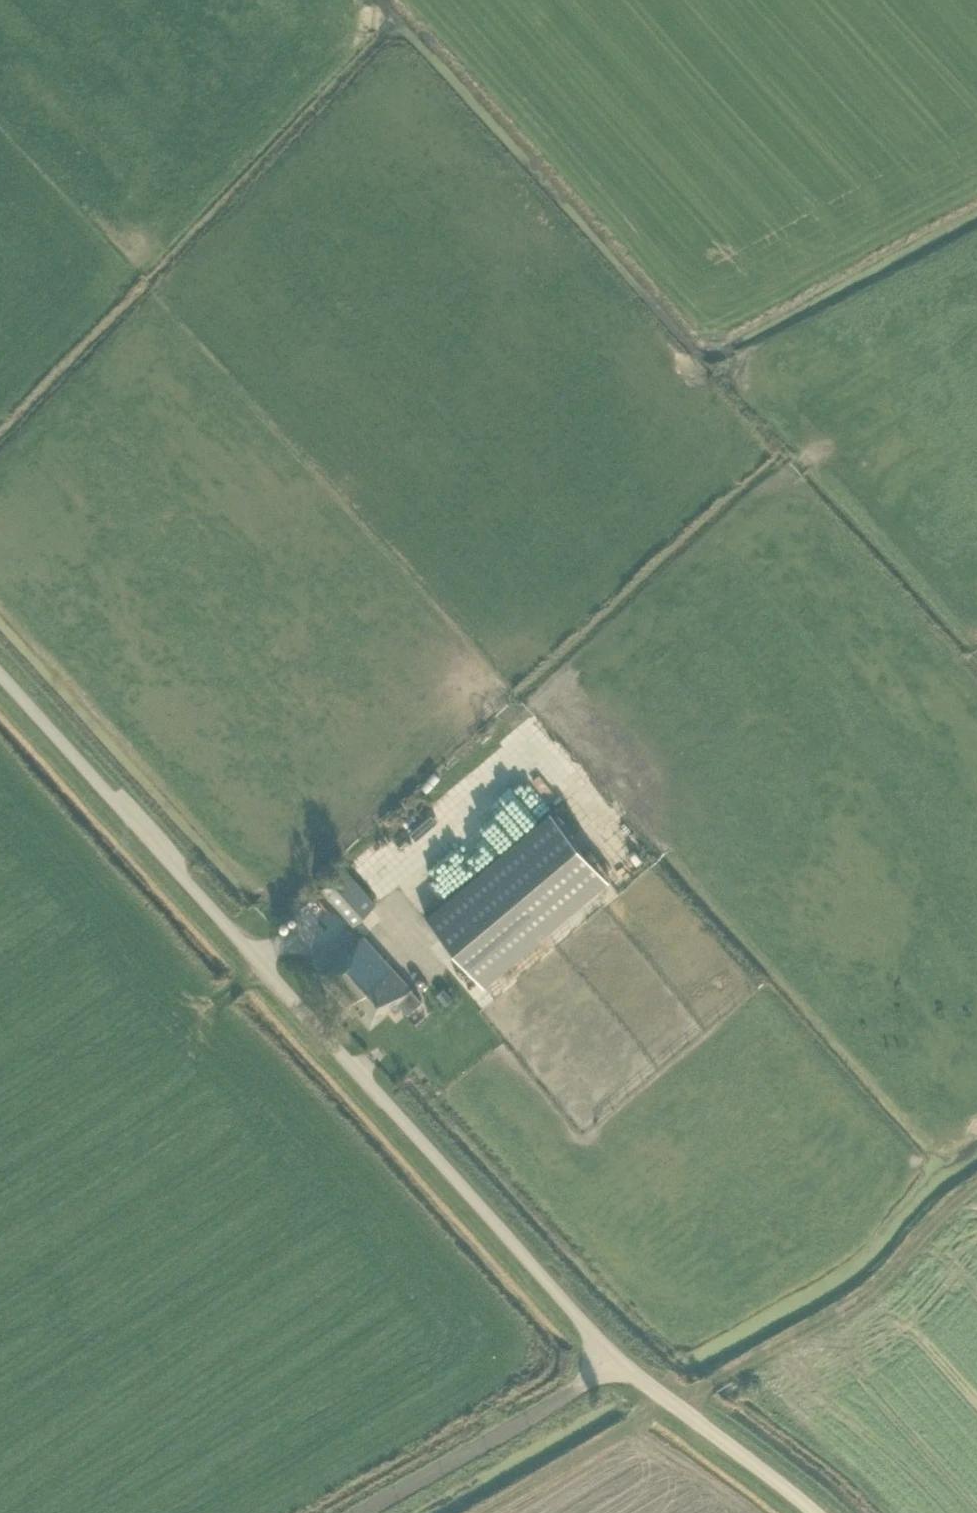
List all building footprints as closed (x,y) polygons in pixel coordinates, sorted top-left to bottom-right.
[(483,985),(546,933),(609,880),(551,811),(425,916),(483,985)] [(352,922),(375,902),(343,866),(320,886),(352,922)] [(421,999),(410,987),(363,934),(320,973),(348,1006),(351,1003),(370,1023),(397,999),(408,1011),(421,999)]
